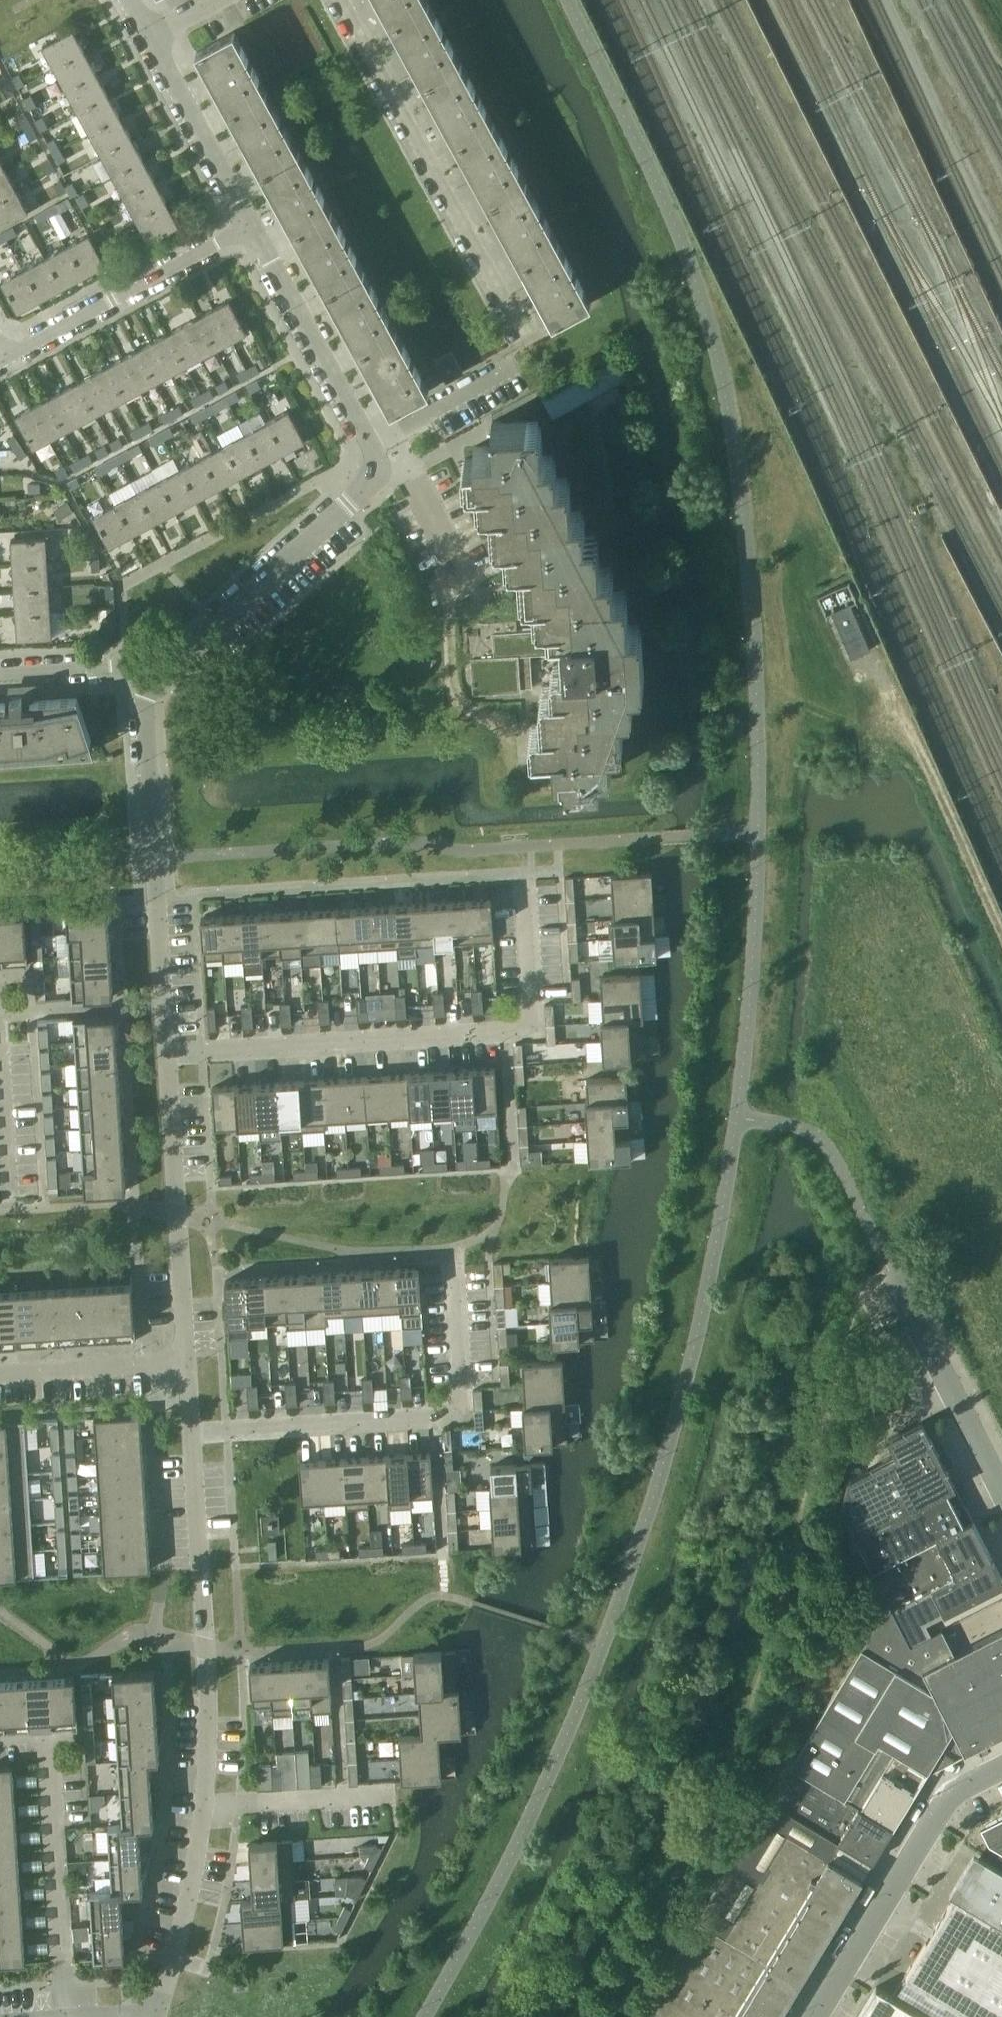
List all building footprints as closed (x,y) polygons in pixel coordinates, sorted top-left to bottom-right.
[(427,0),(378,0),(391,23),(428,3),(427,0)] [(461,63),(428,3),(391,23),(416,69),(423,83),(461,63)] [(42,46),(54,68),(85,51),(73,29),(42,46)] [(266,91),(234,31),(196,51),(229,111),(266,91)] [(37,44),(2,55),(9,75),(26,69),(23,62),(36,58),(37,61),(42,59),(37,44)] [(85,51),(54,68),(66,89),(96,72),(85,51)] [(493,122),(461,63),(423,83),(456,143),(493,122)] [(96,72),(66,89),(77,110),(108,93),(96,72)] [(16,88),(24,84),(19,75),(11,79),(16,88)] [(8,83),(0,87),(5,96),(13,92),(8,83)] [(299,151),(266,91),(229,111),(261,171),(299,151)] [(30,93),(22,98),(28,109),(36,105),(30,93)] [(108,93),(77,110),(90,133),(120,116),(108,93)] [(39,130),(47,126),(41,115),(33,120),(39,130)] [(120,116),(90,133),(101,154),(132,138),(120,116)] [(18,121),(23,131),(31,126),(26,117),(18,121)] [(525,182),(493,122),(456,143),(488,202),(525,182)] [(31,126),(23,131),(28,139),(36,135),(31,126)] [(132,138),(101,154),(114,178),(144,161),(132,138)] [(47,144),(52,154),(60,149),(55,140),(47,144)] [(60,149),(52,154),(57,163),(65,159),(60,149)] [(331,210),(299,151),(261,171),(293,230),(331,210)] [(91,178),(105,172),(99,159),(86,164),(91,178)] [(54,170),(49,160),(42,165),(47,174),(54,170)] [(144,161),(114,178),(125,199),(156,182),(144,161)] [(0,171),(0,200),(17,191),(5,168),(0,171)] [(57,195),(66,191),(60,180),(51,185),(57,195)] [(156,182),(125,199),(137,220),(167,203),(156,182)] [(558,242),(525,182),(488,202),(512,248),(513,249),(514,251),(520,262),(558,242)] [(74,183),(66,188),(71,197),(79,193),(74,183)] [(0,200),(0,227),(28,212),(17,191),(0,200)] [(89,204),(84,194),(76,199),(81,208),(89,204)] [(59,207),(56,199),(45,205),(49,213),(59,207)] [(167,203),(137,220),(148,241),(179,224),(167,203)] [(41,217),(49,213),(45,205),(37,209),(41,217)] [(363,270),(331,210),(293,230),(326,290),(363,270)] [(100,223),(92,228),(97,237),(105,233),(100,223)] [(12,226),(3,232),(7,239),(16,234),(12,226)] [(89,233),(66,245),(83,276),(105,264),(89,233)] [(107,236),(99,241),(104,250),(112,246),(107,236)] [(591,302),(558,242),(520,262),(553,322),(591,302)] [(66,245),(45,257),(61,287),(83,276),(66,245)] [(45,257),(23,269),(39,300),(61,287),(45,257)] [(18,311),(39,300),(23,269),(1,281),(18,311)] [(395,329),(363,270),(326,290),(358,349),(395,329)] [(228,300),(214,308),(231,340),(246,332),(228,300)] [(214,308),(198,316),(216,349),(231,340),(214,308)] [(198,316),(183,324),(201,357),(216,349),(198,316)] [(183,324),(167,333),(185,366),(201,357),(183,324)] [(429,390),(395,329),(358,349),(391,410),(410,400),(429,390)] [(167,333),(152,341),(170,374),(185,366),(167,333)] [(152,341),(137,349),(154,382),(170,374),(152,341)] [(137,349),(122,357),(140,390),(154,382),(137,349)] [(462,371),(451,351),(436,359),(447,380),(462,371)] [(122,357),(107,365),(124,398),(140,390),(122,357)] [(552,419),(627,379),(628,378),(618,358),(541,399),(552,419)] [(256,364),(246,368),(251,376),(260,371),(256,364)] [(107,365),(92,373),(110,406),(124,398),(107,365)] [(246,368),(237,373),(241,381),(251,376),(246,368)] [(92,373),(78,381),(95,414),(110,406),(92,373)] [(225,380),(215,385),(220,393),(229,388),(225,380)] [(257,380),(246,385),(250,393),(261,387),(257,380)] [(78,381),(62,390),(80,422),(95,414),(78,381)] [(209,388),(200,394),(205,401),(214,396),(209,388)] [(62,390),(47,398),(65,430),(80,422),(62,390)] [(236,391),(225,397),(229,404),(240,398),(236,391)] [(200,394),(191,399),(195,407),(205,401),(200,394)] [(47,398),(32,406),(49,439),(65,430),(47,398)] [(212,404),(202,409),(206,417),(216,411),(212,404)] [(179,405),(170,410),(174,418),(183,413),(179,405)] [(33,447),(49,439),(32,406),(16,415),(33,447)] [(202,409),(191,415),(195,422),(206,417),(202,409)] [(170,410),(160,415),(165,423),(174,418),(170,410)] [(288,410),(267,421),(284,452),(305,440),(288,410)] [(556,483),(554,460),(542,461),(539,426),(527,427),(526,419),(491,421),(493,445),(473,446),(474,457),(465,458),(466,475),(479,474),(480,497),(492,497),(495,531),(507,530),(508,554),(521,553),(523,587),(535,587),(537,611),(549,610),(550,628),(517,630),(516,618),(480,621),(482,655),(471,656),(473,692),(521,689),(521,687),(533,686),(531,665),(530,653),(565,651),(566,669),(553,670),(555,693),(542,694),(545,729),(532,730),(533,747),(553,745),(555,767),(546,768),(547,783),(546,783),(546,784),(568,782),(568,781),(567,779),(600,777),(598,758),(611,757),(609,734),(621,733),(619,698),(631,697),(630,674),(642,673),(640,645),(628,646),(625,596),(612,597),(611,572),(598,573),(596,539),(584,539),(582,516),(570,517),(568,482),(556,483)] [(149,421),(139,426),(144,434),(153,429),(149,421)] [(267,421),(245,433),(262,464),(284,452),(267,421)] [(139,426),(130,431),(135,439),(144,434),(139,426)] [(170,427),(159,432),(163,440),(174,434),(170,427)] [(159,432),(149,438),(152,445),(163,440),(159,432)] [(245,433),(223,445),(239,476),(262,464),(245,433)] [(14,434),(7,439),(13,449),(20,444),(14,434)] [(119,437),(109,442),(114,450),(123,445),(119,437)] [(20,444),(13,449),(20,459),(27,455),(20,444)] [(104,445),(95,450),(99,458),(109,453),(104,445)] [(223,445),(202,457),(218,487),(239,476),(223,445)] [(128,449),(117,455),(121,462),(132,456),(128,449)] [(88,453),(79,458),(84,466),(93,461),(88,453)] [(117,455),(106,461),(110,468),(121,462),(117,455)] [(218,487),(202,457),(179,469),(196,499),(218,487)] [(79,458),(70,463),(74,471),(84,466),(79,458)] [(63,465),(55,469),(60,479),(68,475),(63,465)] [(179,469),(157,480),(174,511),(196,499),(179,469)] [(77,476),(66,482),(70,490),(81,484),(77,476)] [(157,480),(137,491),(154,522),(174,511),(157,480)] [(40,483),(28,484),(28,492),(40,491),(40,483)] [(137,491),(114,504),(131,534),(154,522),(137,491)] [(114,504),(93,515),(109,546),(131,534),(114,504)] [(82,529),(74,530),(75,542),(83,542),(82,529)] [(11,539),(12,564),(47,562),(45,537),(11,539)] [(99,558),(91,558),(91,571),(100,570),(99,558)] [(47,562),(12,564),(14,588),(49,586),(47,562)] [(113,585),(105,585),(106,597),(114,597),(113,585)] [(49,586),(14,588),(16,613),(50,611),(49,586)] [(871,649),(851,605),(851,604),(832,612),(852,657),(871,649)] [(115,607),(107,608),(107,620),(116,619),(115,607)] [(52,611),(55,634),(68,632),(65,609),(52,611)] [(50,611),(16,613),(17,638),(52,636),(50,611)] [(85,751),(84,750),(95,750),(91,738),(77,697),(31,700),(33,690),(21,687),(22,694),(11,697),(12,712),(10,712),(10,714),(4,715),(6,702),(0,702),(0,757),(85,751)] [(651,872),(611,874),(612,897),(653,894),(651,872)] [(573,877),(564,877),(565,893),(574,893),(573,877)] [(654,916),(653,894),(612,897),(614,917),(614,919),(640,917),(654,916)] [(491,898),(470,899),(472,933),(473,942),(494,941),(493,931),(491,898)] [(472,933),(470,899),(451,901),(453,934),(454,943),(473,942),(472,933)] [(453,934),(451,901),(432,902),(434,935),(435,945),(454,943),(453,934)] [(434,935),(432,902),(413,903),(415,936),(416,946),(435,945),(434,935)] [(415,936),(413,903),(394,904),(396,937),(396,947),(416,946),(415,936)] [(396,937),(394,904),(375,906),(377,939),(377,948),(396,947),(396,937)] [(377,939),(375,906),(355,907),(357,940),(358,950),(377,948),(377,939)] [(575,906),(566,906),(567,922),(576,921),(575,906)] [(109,930),(107,907),(66,910),(68,933),(82,932),(109,930)] [(357,940),(355,907),(336,908),(338,941),(339,951),(358,950),(357,940)] [(338,941),(336,908),(317,909),(319,942),(320,952),(339,951),(338,941)] [(319,942),(317,909),(298,911),(300,944),(301,953),(320,952),(319,942)] [(300,944),(298,911),(279,912),(281,945),(281,955),(301,953),(300,944)] [(25,930),(24,912),(0,914),(0,926),(0,932),(2,954),(27,952),(25,930)] [(281,945),(279,912),(259,913),(262,946),(262,956),(281,955),(281,945)] [(262,946),(259,913),(240,914),(242,947),(243,957),(262,956),(262,946)] [(242,947),(240,914),(221,916),(223,949),(224,958),(243,957),(242,947)] [(223,949),(221,916),(201,917),(203,950),(204,960),(224,958),(223,949)] [(655,935),(654,916),(640,917),(614,919),(614,917),(611,917),(613,938),(642,936),(655,935)] [(41,934),(40,920),(31,920),(32,935),(41,934)] [(577,934),(576,921),(567,922),(568,934),(577,934)] [(110,951),(109,930),(82,932),(68,933),(69,954),(84,953),(110,951)] [(657,955),(655,935),(642,936),(613,938),(614,958),(657,955)] [(42,956),(42,942),(32,942),(33,956),(42,956)] [(578,946),(569,947),(570,961),(579,960),(578,946)] [(112,973),(110,951),(84,953),(69,954),(71,976),(85,975),(112,973)] [(44,977),(43,963),(33,964),(34,978),(44,977)] [(113,996),(112,973),(85,975),(71,976),(72,998),(86,998),(113,996)] [(641,974),(600,976),(602,999),(642,996),(641,974)] [(44,977),(34,978),(35,992),(45,992),(44,977)] [(580,978),(571,978),(572,994),(581,994),(580,978)] [(482,990),(471,990),(472,1001),(482,1000),(482,990)] [(443,992),(432,993),(433,1004),(444,1003),(443,992)] [(405,995),(394,995),(395,1006),(406,1005),(405,995)] [(643,1018),(642,996),(602,999),(603,1019),(603,1021),(629,1019),(643,1018)] [(367,997),(356,998),(357,1009),(367,1008),(367,997)] [(328,1000),(317,1000),(318,1011),(329,1010),(328,1000)] [(483,1011),(482,1000),(472,1001),(472,1011),(483,1011)] [(290,1002),(279,1003),(280,1014),(291,1013),(290,1002)] [(445,1013),(444,1003),(433,1004),(434,1014),(445,1013)] [(553,1003),(544,1004),(545,1018),(554,1017),(553,1003)] [(252,1005),(241,1005),(242,1016),(252,1015),(252,1005)] [(406,1016),(406,1005),(395,1006),(396,1016),(406,1016)] [(215,1007),(207,1008),(208,1029),(216,1028),(215,1007)] [(368,1018),(367,1008),(357,1009),(357,1019),(368,1018)] [(330,1021),(329,1010),(318,1011),(319,1021),(330,1021)] [(291,1023),(291,1013),(280,1014),(281,1024),(291,1023)] [(116,1038),(114,1015),(88,1017),(74,1018),(75,1041),(89,1040),(116,1038)] [(253,1026),(252,1015),(242,1016),(242,1026),(253,1026)] [(645,1037),(643,1018),(629,1019),(603,1021),(603,1019),(601,1019),(602,1040),(630,1038),(645,1037)] [(48,1042),(47,1028),(38,1029),(39,1043),(48,1042)] [(555,1030),(546,1031),(547,1043),(556,1043),(555,1030)] [(646,1057),(645,1037),(630,1038),(602,1040),(603,1060),(632,1058),(646,1057)] [(117,1059),(116,1038),(89,1040),(75,1041),(76,1062),(90,1061),(117,1059)] [(522,1049),(513,1050),(514,1063),(523,1063),(522,1049)] [(50,1064),(49,1050),(39,1051),(40,1065),(50,1064)] [(119,1081),(117,1059),(90,1061),(76,1062),(78,1084),(92,1083),(119,1081)] [(524,1076),(523,1063),(514,1063),(515,1077),(524,1076)] [(495,1068),(472,1069),(475,1110),(474,1110),(474,1115),(498,1113),(495,1068)] [(475,1110),(472,1069),(450,1071),(453,1111),(474,1110),(475,1110)] [(453,1111),(450,1071),(429,1072),(431,1113),(453,1111)] [(51,1085),(50,1072),(41,1072),(42,1086),(51,1085)] [(431,1113),(429,1072),(407,1074),(410,1114),(431,1113)] [(410,1114),(407,1074),(386,1075),(388,1115),(410,1114)] [(388,1115),(386,1075),(364,1077),(367,1117),(388,1115)] [(586,1078),(588,1100),(588,1101),(628,1099),(626,1076),(586,1078)] [(367,1117),(364,1077),(343,1078),(345,1118),(367,1117)] [(345,1118),(343,1078),(321,1079),(324,1120),(325,1120),(345,1118)] [(324,1120),(321,1079),(299,1081),(303,1131),(325,1129),(325,1120),(324,1120)] [(120,1103),(119,1081),(92,1083),(78,1084),(79,1105),(93,1104),(120,1103)] [(303,1131),(299,1081),(278,1082),(280,1122),(279,1123),(280,1132),(303,1131)] [(280,1122),(278,1082),(256,1084),(259,1124),(279,1123),(280,1122)] [(259,1124),(256,1084),(235,1085),(237,1125),(259,1124)] [(237,1125),(235,1085),(212,1086),(215,1127),(237,1125)] [(53,1107),(52,1093),(42,1094),(43,1108),(53,1107)] [(629,1118),(628,1099),(588,1101),(588,1100),(585,1100),(586,1120),(614,1119),(629,1118)] [(121,1124),(120,1103),(93,1104),(79,1105),(80,1127),(94,1126),(121,1124)] [(526,1112),(517,1112),(518,1125),(527,1124),(526,1112)] [(54,1129),(53,1115),(43,1115),(44,1129),(54,1129)] [(630,1137),(629,1118),(614,1119),(586,1120),(588,1139),(616,1138),(630,1137)] [(123,1146),(121,1124),(94,1126),(80,1127),(82,1148),(96,1147),(123,1146)] [(528,1137),(527,1124),(518,1125),(519,1138),(528,1137)] [(55,1150),(54,1136),(45,1137),(46,1151),(55,1150)] [(632,1157),(630,1137),(616,1138),(588,1139),(589,1160),(632,1157)] [(124,1167),(123,1146),(96,1147),(82,1148),(83,1170),(97,1169),(124,1167)] [(529,1150),(520,1150),(521,1164),(530,1164),(529,1150)] [(57,1172),(56,1158),(46,1158),(47,1172),(57,1172)] [(490,1158),(478,1159),(478,1167),(491,1166),(490,1158)] [(478,1167),(478,1159),(466,1159),(466,1168),(478,1167)] [(435,1170),(435,1161),(422,1162),(423,1171),(435,1170)] [(447,1161),(435,1161),(435,1170),(447,1169),(447,1161)] [(404,1163),(392,1164),(392,1173),(404,1172),(404,1163)] [(392,1173),(392,1164),(379,1165),(380,1174),(392,1173)] [(361,1166),(348,1167),(349,1176),(361,1175),(361,1166)] [(126,1190),(124,1167),(97,1169),(83,1170),(85,1193),(126,1190)] [(349,1176),(348,1167),(336,1168),(337,1176),(349,1176)] [(317,1169),(305,1170),(306,1178),(318,1178),(317,1169)] [(306,1178),(305,1170),(293,1171),(294,1179),(306,1178)] [(58,1186),(57,1172),(47,1172),(48,1187),(58,1186)] [(274,1172),(262,1173),(263,1181),(275,1180),(274,1172)] [(263,1181),(262,1173),(250,1173),(250,1182),(263,1181)] [(231,1175),(218,1176),(218,1184),(232,1183),(231,1175)] [(589,1256),(549,1259),(550,1281),(591,1279),(589,1256)] [(502,1262),(493,1262),(494,1279),(503,1278),(502,1262)] [(418,1267),(398,1269),(400,1291),(401,1311),(421,1310),(420,1289),(418,1267)] [(400,1291),(398,1269),(379,1270),(380,1292),(382,1313),(401,1311),(400,1291)] [(380,1292),(379,1270),(360,1271),(361,1293),(363,1314),(382,1313),(380,1292)] [(361,1293),(360,1271),(341,1272),(342,1295),(343,1315),(363,1314),(361,1293)] [(342,1295),(341,1272),(321,1274),(323,1296),(324,1316),(325,1316),(343,1315),(342,1295)] [(323,1296),(321,1274),(302,1275),(304,1297),(305,1317),(304,1318),(305,1327),(326,1326),(325,1316),(324,1316),(323,1296)] [(304,1297),(302,1275),(283,1276),(285,1299),(286,1319),(304,1318),(305,1317),(304,1297)] [(285,1299),(283,1276),(264,1277),(265,1300),(267,1320),(286,1319),(285,1299)] [(265,1300),(264,1277),(245,1279),(248,1321),(267,1320),(265,1300)] [(248,1321),(245,1279),(225,1280),(228,1323),(248,1321)] [(592,1300),(591,1279),(550,1281),(552,1302),(552,1303),(592,1300)] [(134,1321),(132,1286),(110,1287),(112,1322),(113,1341),(135,1340),(135,1326),(134,1321)] [(112,1322),(110,1287),(91,1288),(93,1323),(94,1342),(113,1341),(112,1322)] [(93,1323),(91,1288),(71,1290),(74,1325),(75,1344),(94,1342),(93,1323)] [(74,1325),(71,1290),(52,1291),(55,1326),(56,1345),(75,1344),(74,1325)] [(55,1326),(52,1291),(33,1292),(35,1327),(37,1346),(56,1345),(55,1326)] [(504,1291),(495,1291),(496,1307),(505,1306),(504,1291)] [(35,1327),(33,1292),(14,1293),(16,1328),(18,1347),(37,1346),(35,1327)] [(14,1293),(0,1294),(0,1348),(18,1347),(16,1328),(14,1293)] [(593,1319),(592,1300),(552,1303),(552,1302),(549,1302),(550,1322),(580,1320),(593,1319)] [(506,1319),(505,1306),(496,1307),(497,1319),(506,1319)] [(595,1340),(593,1319),(580,1320),(550,1322),(552,1342),(581,1341),(595,1340)] [(506,1332),(498,1332),(499,1346),(507,1345),(506,1332)] [(562,1359),(522,1362),(524,1384),(564,1382),(562,1359)] [(508,1363),(500,1363),(501,1379),(509,1379),(508,1363)] [(411,1375),(400,1376),(400,1386),(411,1385),(411,1375)] [(372,1377),(361,1378),(362,1389),(373,1388),(372,1377)] [(334,1380),(323,1380),(324,1391),(335,1390),(334,1380)] [(296,1382),(285,1383),(285,1394),(296,1393),(296,1382)] [(565,1403),(564,1382),(524,1384),(525,1405),(525,1406),(551,1404),(565,1403)] [(257,1385),(246,1385),(247,1396),(258,1395),(257,1385)] [(412,1396),(411,1385),(400,1386),(401,1397),(412,1396)] [(374,1398),(373,1388),(362,1389),(363,1399),(374,1398)] [(482,1388),(473,1389),(474,1403),(483,1402),(482,1388)] [(335,1401),(335,1390),(324,1391),(325,1402),(335,1401)] [(297,1403),(296,1393),(285,1394),(286,1404),(297,1403)] [(259,1406),(258,1395),(247,1396),(248,1407),(259,1406)] [(566,1423),(565,1403),(551,1404),(525,1406),(525,1405),(523,1405),(524,1425),(552,1423),(566,1423)] [(142,1434),(140,1413),(94,1416),(95,1437),(142,1434)] [(483,1415),(475,1416),(475,1428),(484,1428),(483,1415)] [(24,1421),(0,1422),(0,1449),(26,1447),(24,1421)] [(849,1478),(840,1505),(856,1538),(947,1491),(955,1487),(953,1483),(930,1437),(921,1421),(888,1439),(896,1454),(849,1478)] [(568,1443),(566,1423),(552,1423),(524,1425),(525,1446),(553,1444),(568,1443)] [(74,1438),(73,1426),(64,1427),(65,1439),(74,1438)] [(59,1445),(58,1427),(49,1428),(50,1446),(59,1445)] [(143,1453),(142,1434),(95,1437),(97,1456),(143,1453)] [(451,1435),(442,1435),(443,1448),(452,1448),(451,1435)] [(74,1450),(74,1438),(65,1439),(66,1450),(74,1450)] [(26,1447),(0,1449),(0,1475),(28,1473),(26,1447)] [(453,1461),(452,1448),(443,1448),(444,1462),(453,1461)] [(61,1471),(60,1453),(51,1454),(52,1472),(61,1471)] [(144,1472),(143,1453),(97,1456),(98,1475),(144,1472)] [(430,1453),(408,1454),(411,1494),(433,1493),(430,1453)] [(411,1494),(408,1454),(386,1455),(389,1496),(411,1494)] [(389,1496),(386,1455),(365,1457),(367,1497),(368,1497),(389,1496)] [(76,1469),(75,1457),(66,1458),(67,1470),(76,1469)] [(367,1497),(365,1457),(343,1458),(346,1499),(345,1499),(345,1508),(369,1507),(368,1497),(367,1497)] [(346,1499),(343,1458),(322,1460),(324,1500),(345,1499),(346,1499)] [(324,1500),(322,1460),(299,1461),(302,1502),(324,1500)] [(491,1465),(492,1487),(492,1488),(519,1486),(533,1485),(531,1463),(518,1463),(491,1465)] [(145,1491),(144,1472),(98,1475),(99,1494),(145,1491)] [(28,1473),(0,1475),(0,1501),(29,1499),(28,1473)] [(77,1488),(76,1477),(67,1477),(68,1489),(77,1488)] [(63,1497),(62,1479),(53,1479),(54,1497),(63,1497)] [(534,1505),(533,1485),(519,1486),(492,1488),(492,1487),(490,1487),(491,1507),(521,1505),(534,1505)] [(147,1510),(145,1491),(99,1494),(100,1513),(147,1510)] [(947,1491),(856,1538),(872,1570),(963,1523),(956,1510),(965,1505),(960,1496),(952,1501),(947,1491)] [(78,1507),(78,1496),(69,1496),(70,1508),(78,1507)] [(455,1497),(446,1497),(447,1510),(456,1510),(455,1497)] [(29,1499),(0,1501),(0,1526),(31,1524),(29,1499)] [(65,1522),(63,1504),(55,1505),(56,1523),(65,1522)] [(535,1524),(534,1505),(521,1505),(491,1507),(492,1526),(522,1525),(535,1524)] [(148,1530),(147,1510),(100,1513),(101,1533),(148,1530)] [(457,1522),(456,1510),(447,1510),(448,1523),(457,1522)] [(280,1530),(279,1511),(261,1513),(262,1531),(280,1530)] [(80,1527),(79,1515),(70,1515),(71,1527),(80,1527)] [(972,1519),(963,1523),(872,1570),(889,1602),(893,1610),(993,1560),(972,1519)] [(31,1524),(0,1526),(0,1552),(33,1550),(31,1524)] [(536,1544),(535,1524),(522,1525),(492,1526),(494,1547),(523,1545),(536,1544)] [(66,1547),(65,1530),(56,1530),(58,1548),(66,1547)] [(149,1549),(148,1530),(101,1533),(103,1552),(149,1549)] [(81,1546),(80,1534),(71,1535),(72,1546),(81,1546)] [(457,1535),(449,1536),(450,1549),(458,1549),(457,1535)] [(277,1539),(268,1540),(269,1557),(278,1557),(277,1539)] [(426,1542),(414,1543),(414,1552),(427,1551),(426,1542)] [(414,1552),(414,1543),(402,1544),(402,1553),(414,1552)] [(383,1545),(371,1546),(371,1555),(383,1554),(383,1545)] [(371,1555),(371,1546),(358,1547),(359,1555),(371,1555)] [(68,1566),(66,1547),(58,1548),(59,1567),(68,1566)] [(340,1548),(327,1549),(328,1557),(340,1556),(340,1548)] [(151,1569),(149,1549),(103,1552),(104,1572),(151,1569)] [(328,1557),(327,1549),(315,1550),(315,1558),(328,1557)] [(33,1550),(0,1552),(0,1579),(34,1577),(33,1550)] [(82,1565),(82,1553),(73,1554),(73,1566),(82,1565)] [(893,1610),(911,1645),(931,1634),(926,1624),(1001,1585),(1001,1578),(993,1560),(893,1610)] [(862,1647),(896,1667),(934,1691),(953,1728),(965,1752),(1001,1733),(1001,1629),(965,1647),(953,1623),(931,1634),(911,1645),(893,1610),(889,1602),(862,1647)] [(862,1647),(823,1711),(857,1732),(896,1667),(862,1647)] [(443,1651),(414,1653),(415,1673),(445,1671),(458,1670),(456,1650),(443,1651)] [(350,1657),(341,1658),(342,1671),(351,1671),(350,1657)] [(328,1658),(308,1660),(309,1682),(311,1703),(310,1703),(311,1712),(332,1711),(330,1680),(328,1658)] [(309,1682),(308,1660),(289,1661),(290,1683),(292,1704),(293,1704),(310,1703),(311,1703),(309,1682)] [(290,1683),(289,1661),(270,1662),(271,1684),(273,1705),(272,1705),(272,1715),(294,1713),(293,1704),(292,1704),(290,1683)] [(271,1684),(270,1662),(250,1664),(251,1686),(252,1706),(272,1705),(273,1705),(271,1684)] [(857,1732),(825,1784),(845,1797),(879,1741),(907,1757),(927,1770),(953,1728),(934,1691),(896,1667),(857,1732)] [(155,1693),(154,1670),(113,1673),(114,1695),(155,1693)] [(459,1690),(458,1670),(445,1671),(415,1673),(416,1693),(419,1693),(418,1692),(446,1690),(459,1690)] [(75,1675),(49,1677),(52,1717),(77,1715),(75,1675)] [(52,1717),(49,1677),(25,1678),(28,1718),(52,1717)] [(28,1718),(25,1678),(1,1680),(4,1720),(28,1718)] [(91,1697),(90,1683),(81,1684),(82,1698),(91,1697)] [(352,1684),(343,1684),(344,1697),(353,1696),(352,1684)] [(460,1711),(459,1690),(446,1690),(418,1692),(419,1693),(420,1714),(460,1711)] [(157,1714),(155,1693),(114,1695),(116,1717),(157,1714)] [(354,1712),(353,1696),(344,1697),(345,1712),(354,1712)] [(92,1704),(82,1705),(83,1719),(93,1719),(92,1704)] [(462,1734),(460,1711),(420,1714),(421,1734),(439,1733),(439,1735),(462,1734)] [(857,1732),(823,1711),(790,1764),(825,1784),(857,1732)] [(158,1736),(157,1714),(116,1717),(117,1738),(158,1736)] [(354,1724),(346,1725),(346,1739),(355,1738),(354,1724)] [(94,1740),(93,1726),(84,1726),(85,1741),(94,1740)] [(440,1755),(439,1735),(439,1733),(421,1734),(398,1736),(400,1757),(440,1755)] [(159,1758),(158,1736),(117,1738),(118,1760),(159,1758)] [(356,1752),(355,1738),(346,1739),(347,1753),(356,1752)] [(879,1741),(845,1797),(861,1806),(862,1807),(893,1826),(894,1826),(912,1796),(924,1776),(925,1774),(904,1761),(907,1757),(879,1741)] [(95,1747),(85,1748),(86,1762),(96,1761),(95,1747)] [(309,1749),(297,1750),(299,1786),(311,1785),(311,1774),(310,1764),(309,1749)] [(442,1778),(440,1755),(400,1757),(401,1781),(442,1778)] [(160,1759),(159,1758),(118,1760),(121,1793),(151,1791),(149,1760),(160,1759)] [(320,1763),(310,1764),(311,1774),(321,1774),(320,1763)] [(12,1764),(0,1765),(0,1795),(14,1794),(12,1764)] [(893,1826),(862,1807),(861,1806),(845,1797),(826,1785),(825,1784),(790,1764),(770,1798),(840,1840),(873,1860),(893,1826)] [(272,1766),(260,1767),(261,1788),(272,1788),(273,1787),(272,1777),(272,1766)] [(282,1766),(272,1766),(272,1777),(283,1776),(282,1766)] [(357,1768),(348,1768),(349,1784),(358,1784),(357,1768)] [(322,1784),(321,1774),(311,1774),(311,1785),(322,1784)] [(283,1787),(283,1776),(272,1777),(273,1787),(283,1787)] [(153,1822),(151,1791),(121,1793),(123,1824),(153,1822)] [(14,1794),(0,1795),(0,1823),(16,1822),(14,1794)] [(770,1798),(698,1918),(725,1934),(787,1831),(827,1855),(830,1857),(840,1840),(770,1798)] [(980,1823),(989,1840),(1001,1848),(1001,1812),(980,1823)] [(16,1822),(0,1823),(0,1851),(18,1850),(16,1822)] [(154,1824),(153,1822),(123,1824),(108,1825),(110,1858),(141,1856),(139,1826),(154,1824)] [(787,1831),(725,1934),(765,1958),(801,1980),(863,1877),(830,1857),(827,1855),(787,1831)] [(292,1839),(249,1842),(250,1862),(293,1859),(292,1839)] [(382,1847),(375,1843),(369,1854),(377,1858),(382,1847)] [(18,1850),(0,1851),(0,1879),(20,1877),(18,1850)] [(372,1869),(377,1858),(369,1854),(364,1865),(372,1869)] [(143,1887),(141,1856),(110,1858),(112,1889),(143,1887)] [(294,1878),(293,1859),(250,1862),(251,1881),(294,1878)] [(954,1892),(956,1893),(906,1975),(975,2016),(1001,2016),(1001,1875),(976,1859),(965,1877),(963,1876),(954,1892)] [(362,1889),(367,1878),(359,1874),(354,1885),(362,1889)] [(20,1877),(0,1879),(0,1907),(22,1906),(20,1877)] [(296,1898),(294,1878),(251,1881),(253,1899),(253,1900),(291,1897),(291,1899),(296,1898)] [(143,1890),(143,1887),(112,1889),(90,1891),(92,1924),(123,1922),(121,1892),(143,1890)] [(292,1920),(291,1899),(291,1897),(253,1900),(253,1899),(241,1900),(242,1922),(282,1920),(282,1921),(292,1920)] [(346,1920),(352,1909),(344,1905),(339,1916),(346,1920)] [(22,1906),(0,1907),(0,1935),(23,1933),(22,1906)] [(341,1931),(346,1920),(339,1916),(333,1927),(341,1931)] [(725,1934),(698,1918),(646,2003),(669,2016),(778,2016),(801,1980),(765,1958),(725,1934)] [(284,1942),(282,1921),(282,1920),(242,1922),(243,1945),(284,1942)] [(125,1956),(123,1922),(92,1924),(94,1958),(125,1956)] [(23,1933),(0,1935),(0,1964),(25,1963),(23,1933)] [(876,1986),(858,2016),(928,2016),(876,1986)]
